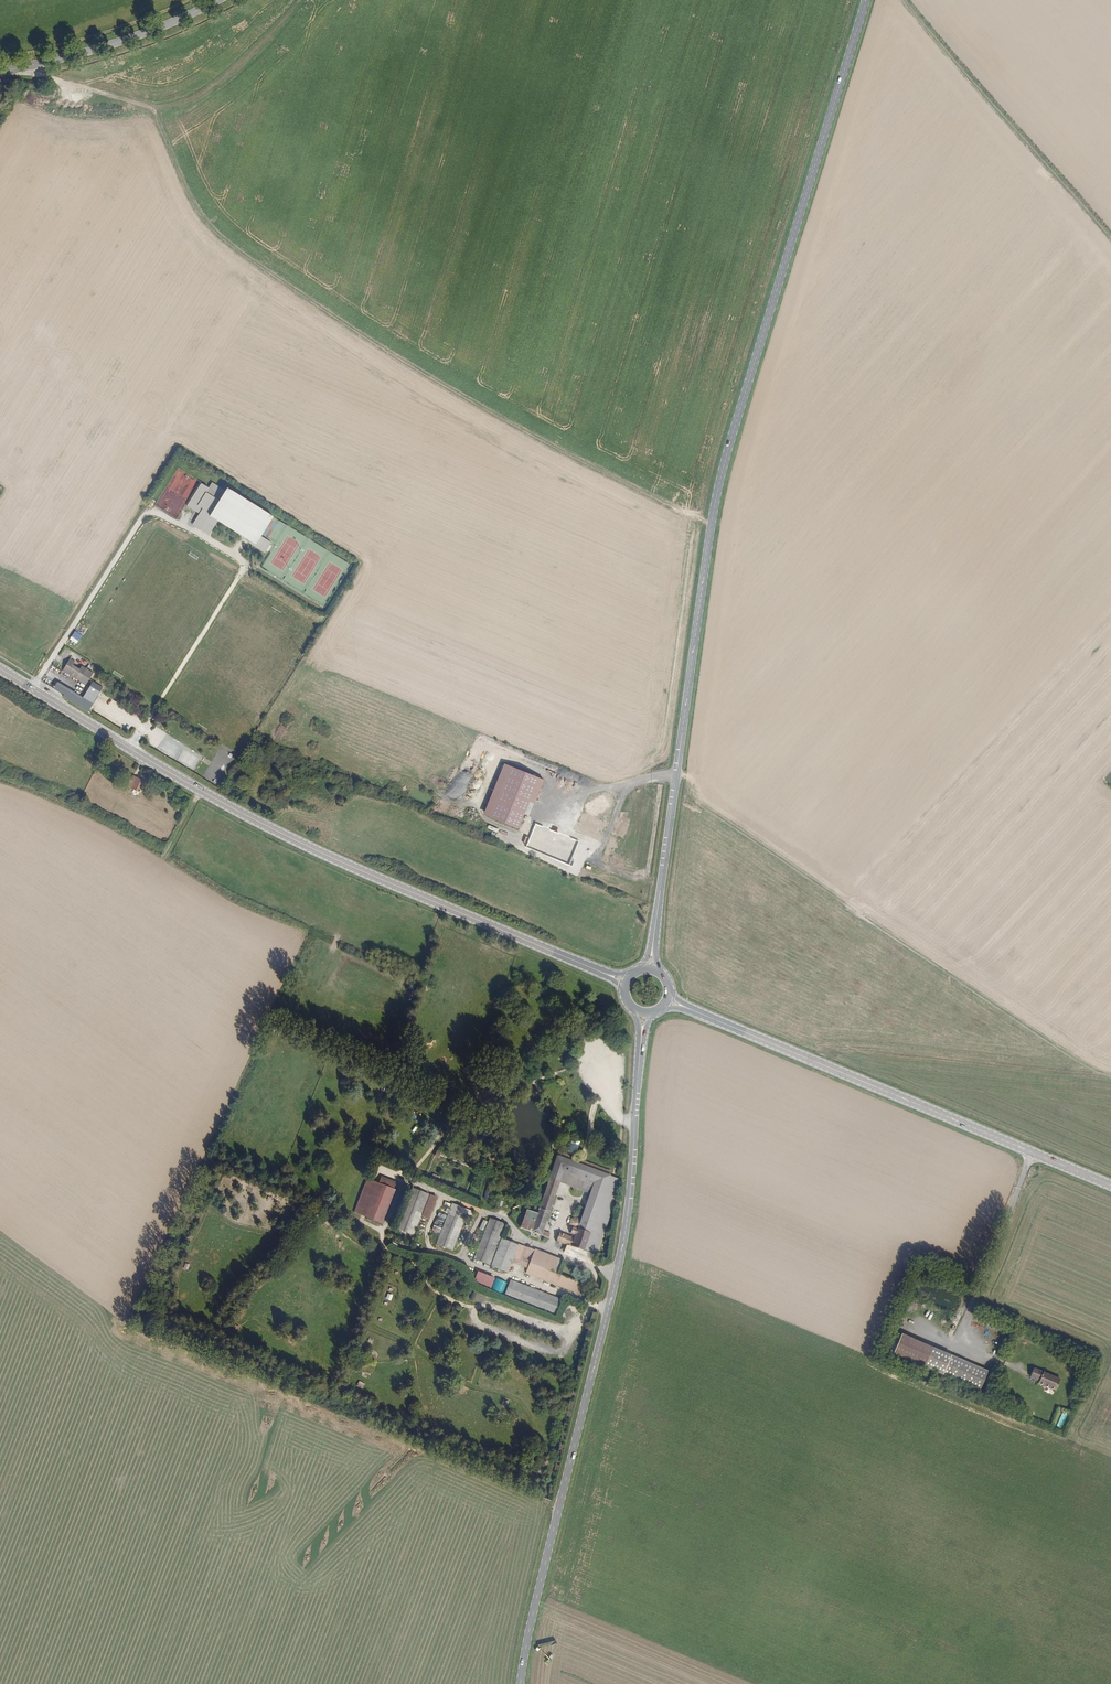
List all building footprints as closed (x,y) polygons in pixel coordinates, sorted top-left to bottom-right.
[(227,485),(225,488),(212,480),(209,485),(201,481),(187,504),(195,508),(198,503),(201,504),(199,507),(201,508),(200,511),(194,521),(211,531),(220,516),(252,536),(255,538),(253,542),(264,548),(270,538),(261,533),(273,513),(227,485)] [(210,533),(211,531),(194,521),(193,523),(210,533)] [(266,550),(272,539),(270,538),(264,548),(266,550)] [(68,666),(71,661),(66,658),(59,670),(66,676),(81,685),(83,682),(89,673),(78,666),(75,670),(68,666)] [(541,778),(504,763),(483,813),(520,828),(541,778)] [(140,789),(146,779),(134,771),(128,781),(140,789)] [(579,841),(535,823),(526,847),(569,864),(579,841)] [(624,1094),(625,1077),(621,1077),(615,1076),(615,1094),(624,1094)] [(484,1109),(495,1105),(489,1093),(479,1098),(484,1109)] [(574,1140),(571,1150),(577,1151),(580,1141),(574,1140)] [(444,1142),(443,1148),(449,1150),(451,1143),(444,1142)] [(578,1157),(577,1160),(559,1152),(557,1156),(611,1176),(612,1173),(584,1162),(585,1160),(583,1159),(578,1157)] [(590,1154),(588,1160),(599,1164),(601,1158),(590,1154)] [(620,1180),(611,1176),(557,1156),(540,1207),(536,1206),(534,1213),(538,1215),(536,1220),(528,1218),(524,1229),(549,1239),(551,1233),(544,1230),(560,1182),(562,1177),(564,1178),(567,1171),(569,1172),(565,1184),(586,1192),(591,1181),(595,1183),(591,1194),(581,1218),(578,1216),(572,1218),(570,1224),(574,1227),(572,1233),(573,1234),(572,1237),(561,1233),(558,1242),(576,1248),(581,1250),(595,1256),(620,1180)] [(560,1182),(565,1184),(569,1172),(567,1171),(564,1178),(562,1177),(560,1182)] [(384,1175),(382,1179),(370,1174),(356,1208),(369,1213),(368,1215),(373,1217),(374,1215),(382,1218),(398,1181),(384,1175)] [(586,1192),(591,1194),(595,1183),(591,1181),(586,1192)] [(415,1232),(431,1191),(415,1185),(398,1225),(415,1232)] [(472,1214),(474,1209),(454,1201),(437,1241),(453,1248),(468,1212),(472,1214)] [(489,1263),(506,1223),(491,1216),(474,1257),(489,1263)] [(479,1228),(484,1231),(489,1222),(484,1219),(479,1228)] [(520,1258),(525,1246),(503,1236),(492,1264),(508,1271),(514,1256),(520,1258)] [(557,1273),(562,1261),(536,1250),(527,1272),(579,1294),(583,1285),(557,1273)] [(479,1270),(475,1280),(492,1287),(496,1278),(479,1270)] [(556,1315),(562,1299),(512,1278),(505,1294),(556,1315)] [(983,1390),(991,1371),(905,1333),(896,1352),(983,1390)] [(1054,1389),(1058,1379),(1032,1368),(1028,1376),(1038,1381),(1037,1382),(1054,1389)] [(1061,1428),(1066,1416),(1061,1413),(1056,1426),(1061,1428)]
